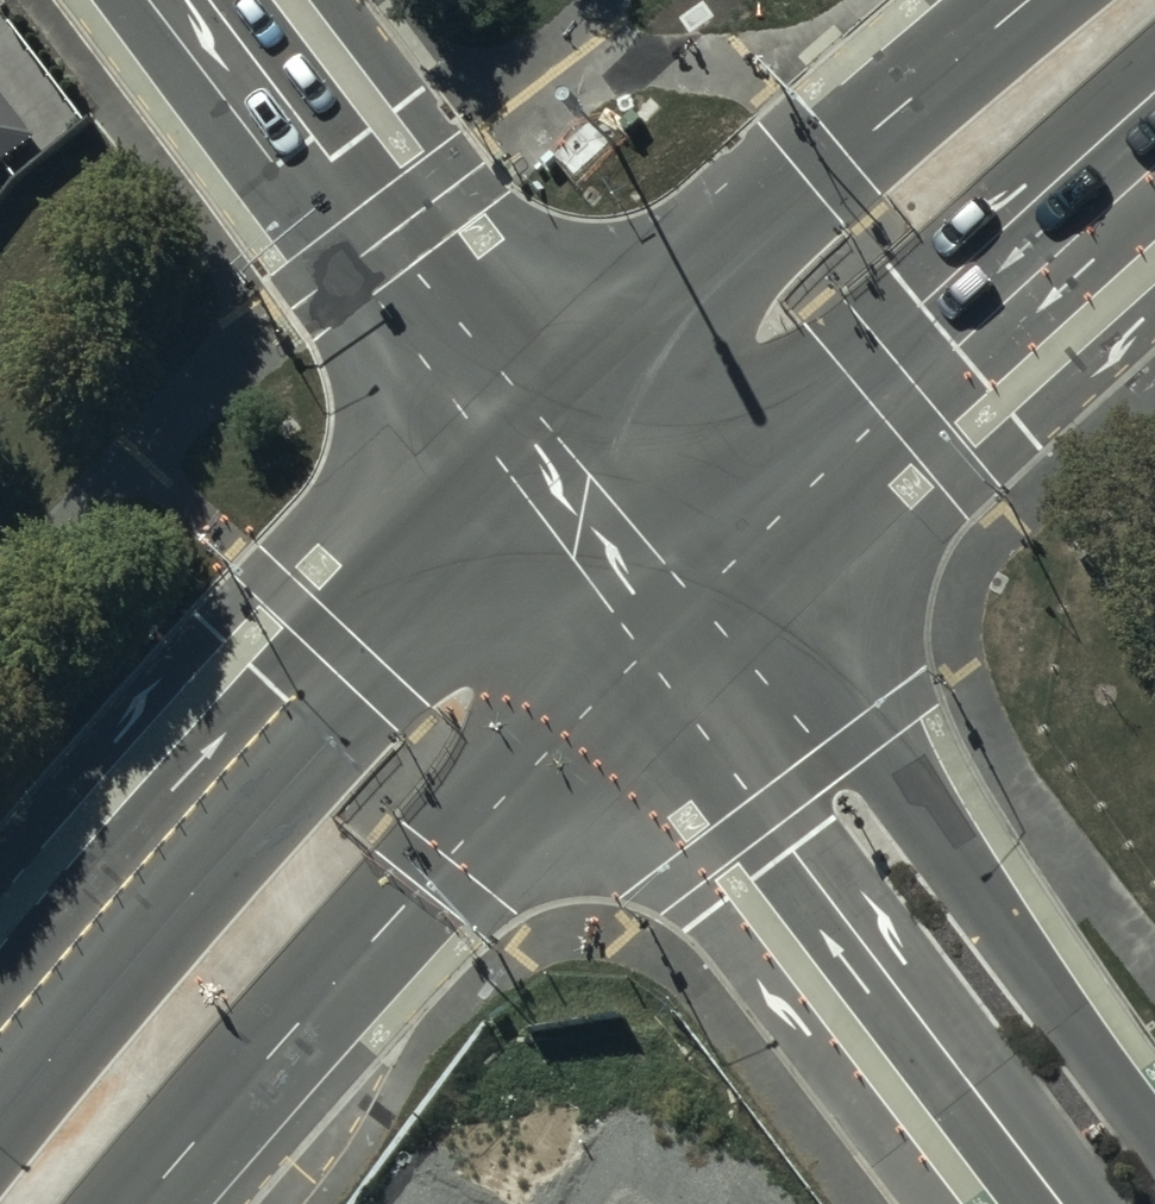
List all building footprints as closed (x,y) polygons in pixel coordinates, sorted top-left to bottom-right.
[(40,149),(0,92),(0,178),(40,149)]
